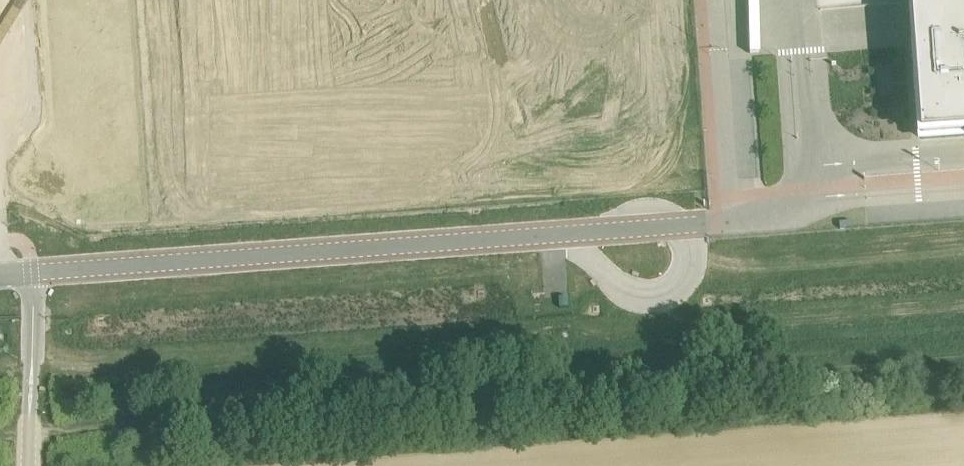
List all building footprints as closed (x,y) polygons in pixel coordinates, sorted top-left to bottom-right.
[(915,43),(917,74),(918,89),(922,139),(963,136),(963,0),(912,0),(915,43)]
